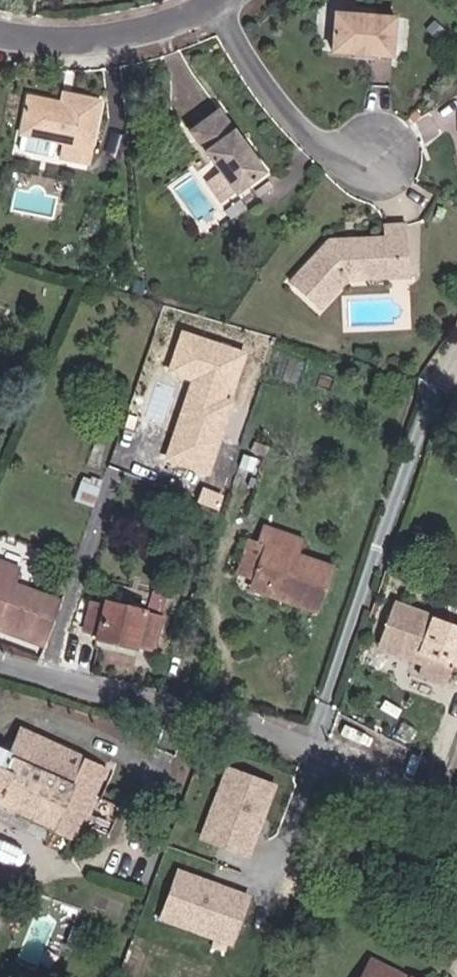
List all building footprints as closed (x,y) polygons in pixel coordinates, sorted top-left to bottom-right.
[(350,59),(350,52),(365,53),(365,61),(389,63),(392,20),(330,16),(327,57),(350,59)] [(365,65),(365,61),(365,53),(350,52),(350,59),(350,65),(365,65)] [(70,98),(57,96),(55,105),(67,108),(70,98)] [(70,98),(67,108),(55,105),(27,99),(19,135),(66,144),(62,160),(86,166),(101,105),(70,98)] [(219,110),(190,132),(226,178),(239,195),(268,173),(219,110)] [(230,201),(239,195),(226,178),(217,184),(230,201)] [(409,260),(408,226),(379,227),(379,238),(326,240),(291,281),(325,310),(350,279),(379,279),(380,259),(409,260)] [(409,260),(380,259),(379,279),(409,277),(409,260)] [(262,456),(243,451),(235,477),(254,482),(262,456)] [(298,541),(259,525),(251,550),(261,554),(251,581),(279,592),(276,601),(310,614),(327,571),(292,558),(298,541)] [(244,547),(234,574),(251,581),(261,554),(251,550),(244,547)] [(59,608),(10,590),(16,572),(0,565),(0,633),(42,649),(59,608)] [(248,591),(276,601),(279,592),(251,581),(248,591)] [(105,602),(104,607),(89,604),(83,629),(96,633),(94,641),(133,652),(134,649),(152,652),(159,621),(142,617),(143,612),(105,602)] [(444,669),(450,651),(456,653),(456,629),(389,605),(375,644),(417,659),(415,666),(413,676),(439,685),(444,669)] [(372,652),(415,666),(417,659),(375,644),(372,652)] [(450,651),(444,669),(456,672),(456,653),(450,651)] [(2,747),(0,746),(0,805),(78,841),(83,828),(79,825),(106,768),(22,728),(16,740),(2,747)] [(225,765),(199,838),(252,857),(278,784),(225,765)] [(254,895),(178,867),(159,918),(235,946),(254,895)] [(371,964),(363,976),(396,976),(371,964)]
